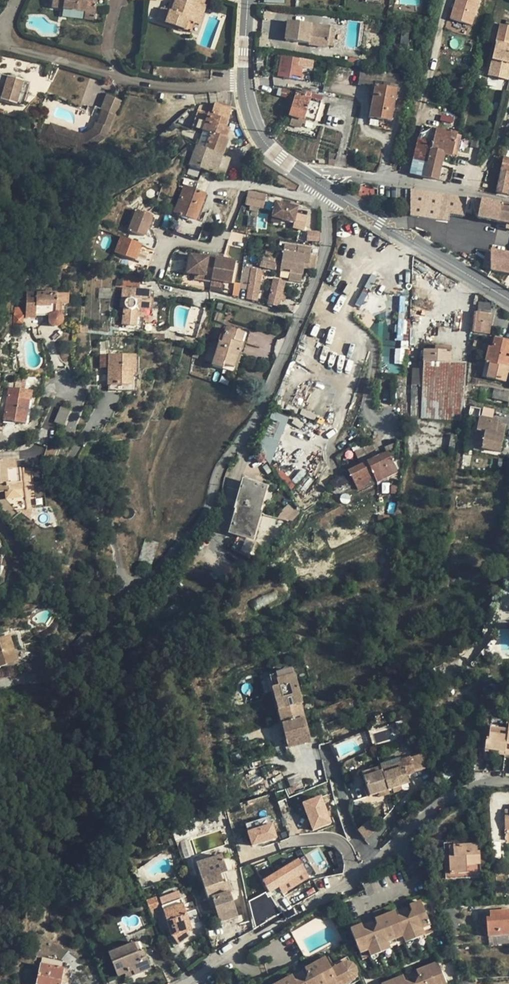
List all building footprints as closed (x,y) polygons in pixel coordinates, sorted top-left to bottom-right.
[(84,15),(95,15),(96,0),(53,0),(52,8),(85,12),(84,15)] [(157,20),(176,27),(176,28),(178,29),(178,30),(182,31),(183,30),(190,33),(200,4),(205,6),(207,0),(175,0),(171,11),(168,10),(161,7),(157,20)] [(450,18),(471,25),(479,0),(456,0),(450,18)] [(207,7),(200,4),(194,23),(201,25),(207,7)] [(300,33),(299,42),(309,44),(309,45),(327,48),(328,46),(330,29),(331,27),(289,21),(287,31),(300,33)] [(497,39),(508,42),(508,27),(500,25),(497,39)] [(286,40),(299,42),(300,33),(287,31),(286,40)] [(489,70),(495,72),(493,77),(508,80),(508,76),(508,45),(496,42),(489,70)] [(218,52),(198,44),(195,53),(215,60),(218,52)] [(281,57),(278,73),(284,74),(296,76),(297,74),(298,66),(299,60),(281,57)] [(312,62),(299,60),(298,66),(302,67),(301,75),(297,74),(296,76),(309,79),(312,62)] [(353,86),(376,89),(377,86),(398,91),(396,99),(408,101),(412,78),(356,68),(353,86)] [(0,75),(0,100),(23,107),(25,99),(26,94),(30,84),(0,75)] [(376,89),(370,117),(391,122),(396,99),(398,91),(377,86),(376,89)] [(278,88),(277,95),(289,98),(291,92),(278,88)] [(291,111),(289,116),(305,121),(305,120),(314,123),(321,102),(312,99),(312,98),(310,97),(311,93),(307,92),(307,91),(302,89),(300,94),(297,94),(296,94),(291,111)] [(286,110),(291,111),(296,94),(292,93),(286,110)] [(114,114),(119,100),(108,96),(103,110),(105,111),(114,114)] [(123,101),(119,100),(114,114),(117,115),(123,101)] [(210,134),(205,150),(222,155),(227,139),(225,139),(228,130),(224,128),(226,122),(230,110),(228,107),(214,105),(210,116),(197,112),(191,131),(201,134),(202,131),(210,134)] [(230,110),(226,122),(239,126),(238,121),(236,116),(236,111),(230,110)] [(63,130),(52,126),(47,140),(87,152),(106,141),(107,137),(117,115),(114,114),(105,111),(101,124),(98,123),(96,129),(90,133),(96,141),(86,147),(84,148),(83,150),(77,147),(80,135),(63,130)] [(421,127),(418,139),(432,142),(434,129),(421,127)] [(452,155),(457,135),(436,129),(434,129),(432,142),(418,139),(411,173),(435,180),(442,153),(452,155)] [(205,150),(210,134),(202,131),(201,134),(197,147),(205,150)] [(86,135),(80,135),(77,147),(83,150),(84,148),(86,147),(96,141),(90,133),(86,135)] [(452,155),(457,156),(462,136),(458,135),(457,135),(452,155)] [(195,147),(189,165),(198,168),(205,150),(197,147),(195,147)] [(205,150),(198,168),(216,174),(222,155),(205,150)] [(229,158),(222,155),(216,174),(224,177),(229,158)] [(496,192),(507,194),(508,187),(508,160),(505,159),(496,192)] [(179,202),(175,213),(181,215),(196,220),(205,195),(184,188),(179,202)] [(411,190),(411,216),(449,221),(451,215),(473,218),(474,210),(472,207),(474,199),(411,190)] [(250,192),(247,205),(264,208),(267,195),(250,192)] [(474,199),(472,207),(474,210),(478,219),(508,225),(508,206),(474,199)] [(284,205),(277,203),(274,211),(272,218),(282,220),(295,224),(293,228),(300,231),(303,221),(296,219),(299,209),(290,206),(284,205)] [(146,237),(143,246),(156,250),(159,241),(153,229),(156,219),(137,212),(130,232),(146,237)] [(197,239),(203,223),(196,220),(181,215),(175,231),(197,239)] [(318,242),(319,232),(307,231),(307,241),(318,242)] [(142,248),(143,246),(123,239),(118,254),(125,257),(123,264),(150,269),(154,253),(142,248)] [(491,250),(508,254),(508,242),(493,239),(491,250)] [(310,264),(312,248),(285,245),(281,272),(290,273),(289,281),(302,282),(303,275),(304,275),(305,264),(310,264)] [(491,269),(508,272),(508,254),(491,250),(491,269)] [(316,264),(317,257),(311,256),(310,264),(305,264),(305,268),(314,270),(316,264)] [(212,279),(216,258),(192,257),(189,275),(196,276),(212,279)] [(212,279),(211,282),(220,283),(232,285),(235,265),(233,264),(223,263),(223,260),(216,258),(212,279)] [(260,268),(275,271),(275,270),(277,262),(277,261),(262,258),(260,268)] [(247,300),(258,301),(263,271),(252,269),(247,300)] [(141,276),(127,272),(122,288),(121,307),(124,307),(123,324),(116,324),(116,328),(132,329),(143,330),(144,317),(138,317),(139,310),(145,310),(145,314),(150,314),(151,300),(149,300),(150,291),(138,290),(141,276)] [(212,279),(196,276),(196,282),(211,285),(211,282),(212,279)] [(286,282),(275,280),(269,305),(279,307),(286,282)] [(56,314),(55,313),(55,305),(66,305),(66,295),(51,294),(51,291),(45,290),(45,294),(27,293),(26,317),(36,318),(36,315),(50,315),(48,320),(49,323),(50,325),(52,327),(56,327),(59,326),(60,325),(61,323),(62,319),(60,316),(60,315),(59,314),(57,314),(56,314)] [(151,300),(150,314),(157,315),(158,301),(151,300)] [(489,306),(477,304),(476,313),(488,314),(489,306)] [(55,305),(55,313),(56,314),(57,314),(59,314),(60,315),(60,316),(66,316),(66,305),(55,305)] [(194,305),(185,334),(200,337),(209,309),(194,305)] [(15,308),(14,325),(23,326),(24,308),(15,308)] [(488,314),(476,313),(474,331),(474,332),(489,334),(491,315),(488,314)] [(220,342),(213,366),(224,369),(225,365),(234,367),(238,353),(240,354),(243,344),(241,343),(244,333),(227,329),(225,334),(223,343),(220,342)] [(485,363),(498,366),(495,379),(505,382),(508,366),(508,342),(494,339),(491,352),(488,351),(485,363)] [(423,386),(422,418),(462,420),(467,364),(451,363),(452,352),(435,351),(425,350),(424,362),(424,373),(423,386)] [(110,363),(110,357),(101,357),(100,385),(109,385),(110,363)] [(110,363),(109,385),(133,386),(134,375),(137,375),(137,358),(125,357),(110,363)] [(485,363),(482,377),(495,379),(498,366),(485,363)] [(133,386),(109,385),(109,391),(136,392),(137,375),(134,375),(133,386)] [(411,418),(422,418),(423,386),(413,385),(411,418)] [(9,388),(4,420),(26,424),(30,401),(32,401),(33,392),(25,391),(16,389),(9,388)] [(492,399),(508,402),(508,395),(508,391),(504,390),(503,392),(494,391),(492,399)] [(60,408),(54,423),(63,427),(70,412),(60,408)] [(65,426),(74,429),(80,414),(71,410),(65,426)] [(274,413),(264,439),(279,445),(280,444),(285,446),(291,430),(293,425),(285,422),(286,417),(279,415),(274,413)] [(494,421),(480,418),(476,445),(484,447),(483,450),(503,453),(507,426),(500,425),(499,425),(498,428),(493,427),(494,421)] [(293,425),(291,430),(300,434),(302,429),(293,425)] [(389,452),(395,465),(396,449),(395,446),(387,449),(389,452)] [(354,481),(357,488),(363,485),(361,481),(371,477),(395,465),(389,452),(350,472),(354,481)] [(22,490),(21,469),(17,469),(17,460),(0,461),(0,491),(22,490)] [(395,465),(371,477),(373,481),(376,479),(378,483),(389,478),(396,469),(395,465)] [(0,491),(0,497),(8,496),(27,495),(25,469),(21,469),(22,490),(0,491)] [(335,490),(354,481),(350,472),(331,480),(335,490)] [(238,509),(231,533),(239,535),(255,539),(262,512),(260,512),(267,487),(266,487),(256,484),(244,480),(236,508),(238,509)] [(8,496),(22,511),(28,510),(27,495),(8,496)] [(288,504),(279,515),(288,522),(297,512),(288,504)] [(255,539),(239,535),(233,549),(249,556),(257,540),(255,539)] [(139,560),(152,564),(159,543),(146,538),(139,560)] [(71,644),(80,651),(92,635),(82,628),(71,644)] [(16,663),(8,635),(0,637),(0,668),(16,663)] [(299,705),(291,670),(267,675),(284,747),(306,742),(297,705),(299,705)] [(395,740),(394,725),(369,728),(371,743),(395,740)] [(485,756),(508,758),(508,727),(508,732),(491,731),(490,742),(486,742),(485,756)] [(365,734),(358,737),(362,748),(369,746),(365,734)] [(426,753),(410,758),(415,773),(432,767),(426,753)] [(368,797),(370,805),(391,798),(388,791),(401,787),(409,784),(406,776),(415,773),(410,758),(402,761),(403,764),(382,771),(383,773),(374,776),(374,774),(364,777),(371,796),(368,797)] [(363,774),(364,777),(374,774),(374,776),(383,773),(382,771),(403,764),(402,761),(401,759),(380,766),(381,768),(363,774)] [(302,804),(313,831),(330,824),(320,797),(302,804)] [(370,805),(368,797),(355,801),(354,809),(359,808),(370,805)] [(276,838),(269,817),(245,824),(252,846),(276,838)] [(368,824),(358,833),(366,841),(375,832),(368,824)] [(449,857),(450,874),(465,873),(466,878),(480,877),(479,864),(480,865),(480,863),(479,855),(479,851),(477,851),(476,845),(452,846),(453,857),(449,857)] [(305,855),(299,859),(310,878),(317,874),(305,855)] [(221,923),(238,917),(230,894),(228,895),(221,876),(226,875),(228,874),(222,857),(196,866),(209,901),(213,900),(216,909),(221,923)] [(299,859),(263,881),(271,892),(280,887),(284,894),(310,878),(299,859)] [(232,893),(226,875),(221,876),(228,895),(230,894),(232,893)] [(95,893),(99,902),(108,898),(104,889),(95,893)] [(110,891),(113,899),(120,897),(117,889),(110,891)] [(159,898),(162,907),(181,900),(178,892),(159,898)] [(264,917),(275,914),(270,895),(251,900),(253,908),(261,906),(264,917)] [(156,898),(146,901),(150,911),(159,908),(156,898)] [(181,900),(162,907),(172,934),(179,944),(190,936),(189,934),(187,931),(185,927),(190,925),(190,924),(187,915),(181,900)] [(409,905),(414,918),(402,923),(396,912),(375,920),(380,933),(367,938),(362,926),(350,930),(359,955),(369,951),(371,957),(390,950),(389,945),(404,939),(406,943),(426,936),(423,929),(431,926),(421,901),(409,905)] [(488,935),(508,934),(508,911),(486,913),(488,935)] [(196,912),(187,915),(190,924),(199,920),(196,912)] [(138,942),(134,944),(140,961),(147,958),(144,950),(142,951),(138,942)] [(134,970),(136,975),(151,969),(147,958),(140,961),(134,944),(110,954),(119,976),(125,974),(134,970)] [(56,960),(43,958),(41,964),(54,967),(56,960)] [(306,983),(326,983),(335,980),(337,983),(344,983),(351,980),(349,977),(356,973),(357,972),(358,970),(358,968),(357,965),(356,963),(354,961),(352,960),(349,961),(333,969),(327,958),(306,969),(313,981),(306,983)] [(446,983),(437,962),(417,970),(422,983),(418,983),(444,983),(446,983)] [(37,983),(61,983),(64,968),(54,967),(41,964),(37,983)] [(64,968),(61,983),(66,983),(67,983),(69,969),(64,968)] [(134,970),(125,974),(127,979),(136,975),(134,970)] [(403,976),(383,983),(406,983),(403,976)]
